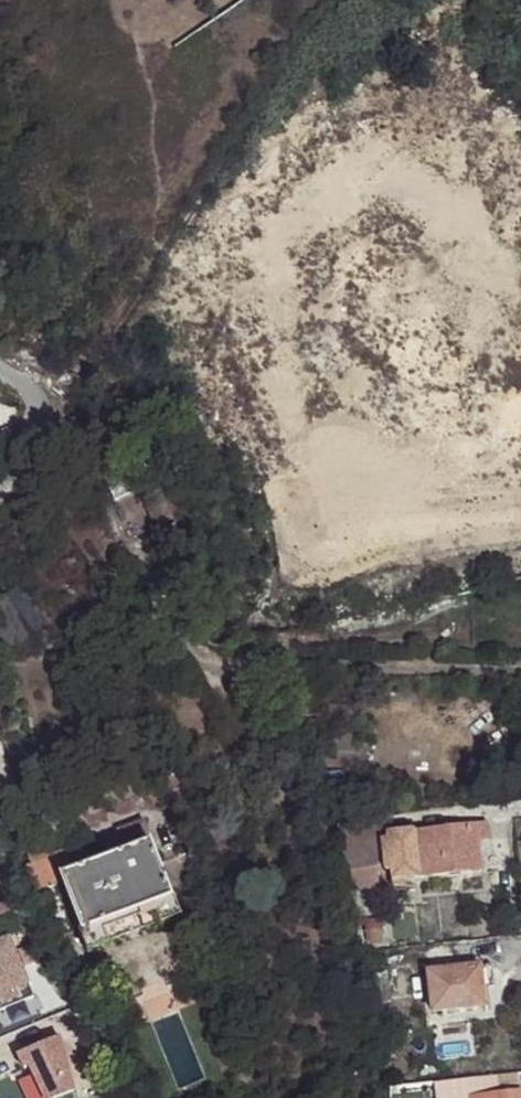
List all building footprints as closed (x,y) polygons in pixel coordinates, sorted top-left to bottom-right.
[(116,830),(124,851),(147,842),(148,845),(151,844),(141,821),(116,830)] [(411,832),(417,879),(480,873),(477,843),(486,842),(485,824),(411,832)] [(371,825),(339,829),(339,843),(362,838),(373,835),(371,825)] [(392,883),(417,879),(411,832),(386,838),(392,883)] [(373,835),(362,838),(363,851),(384,848),(383,834),(373,835)] [(61,879),(80,930),(82,933),(99,926),(150,906),(169,898),(168,896),(148,845),(147,842),(124,851),(82,868),(60,876),(61,879)] [(58,880),(61,879),(60,876),(82,868),(73,847),(48,857),(58,880)] [(170,895),(168,896),(169,898),(150,906),(158,925),(179,917),(170,895)] [(150,906),(99,926),(106,944),(158,925),(150,906)] [(82,933),(80,930),(77,932),(87,953),(106,946),(106,944),(99,926),(82,933)] [(32,993),(7,933),(0,936),(0,1006),(32,993)] [(495,968),(485,969),(487,989),(498,988),(495,968)] [(487,989),(485,969),(432,974),(437,1014),(488,1007),(487,989)] [(0,1010),(0,1033),(32,1019),(24,999),(0,1010)] [(37,1097),(72,1097),(58,1039),(25,1047),(37,1097)]
